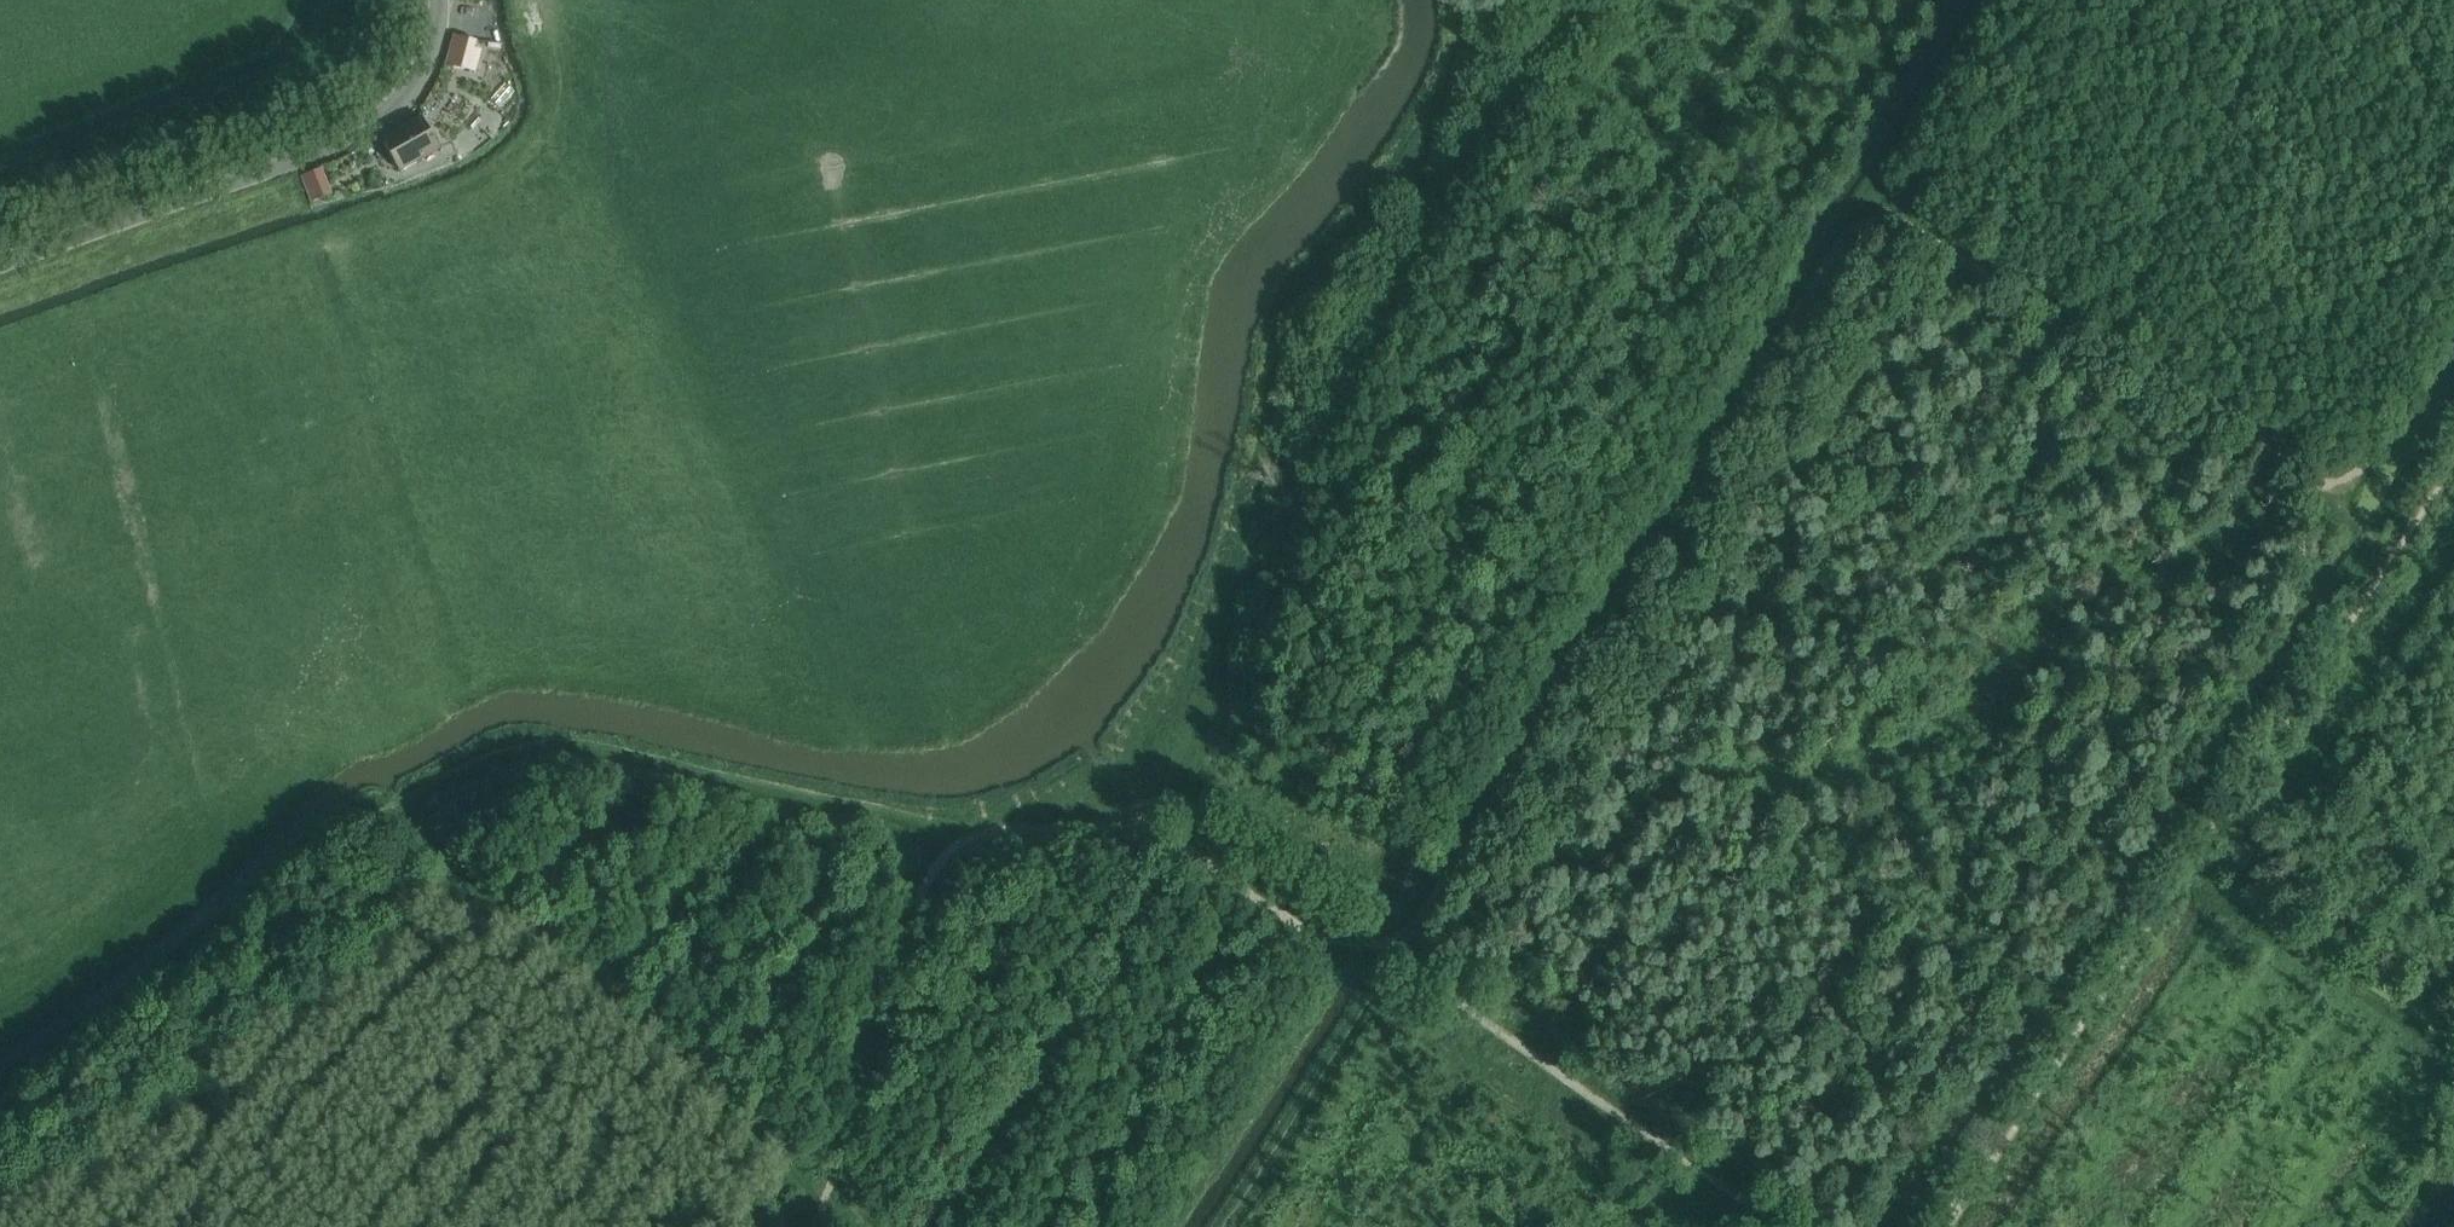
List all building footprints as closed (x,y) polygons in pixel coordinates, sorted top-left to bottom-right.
[(446,65),(475,73),(481,51),(474,49),(476,42),(454,36),(446,65)] [(444,80),(430,106),(456,121),(470,95),(444,80)] [(421,117),(382,139),(400,172),(440,150),(421,117)] [(307,191),(323,185),(318,171),(302,176),(307,191)]
